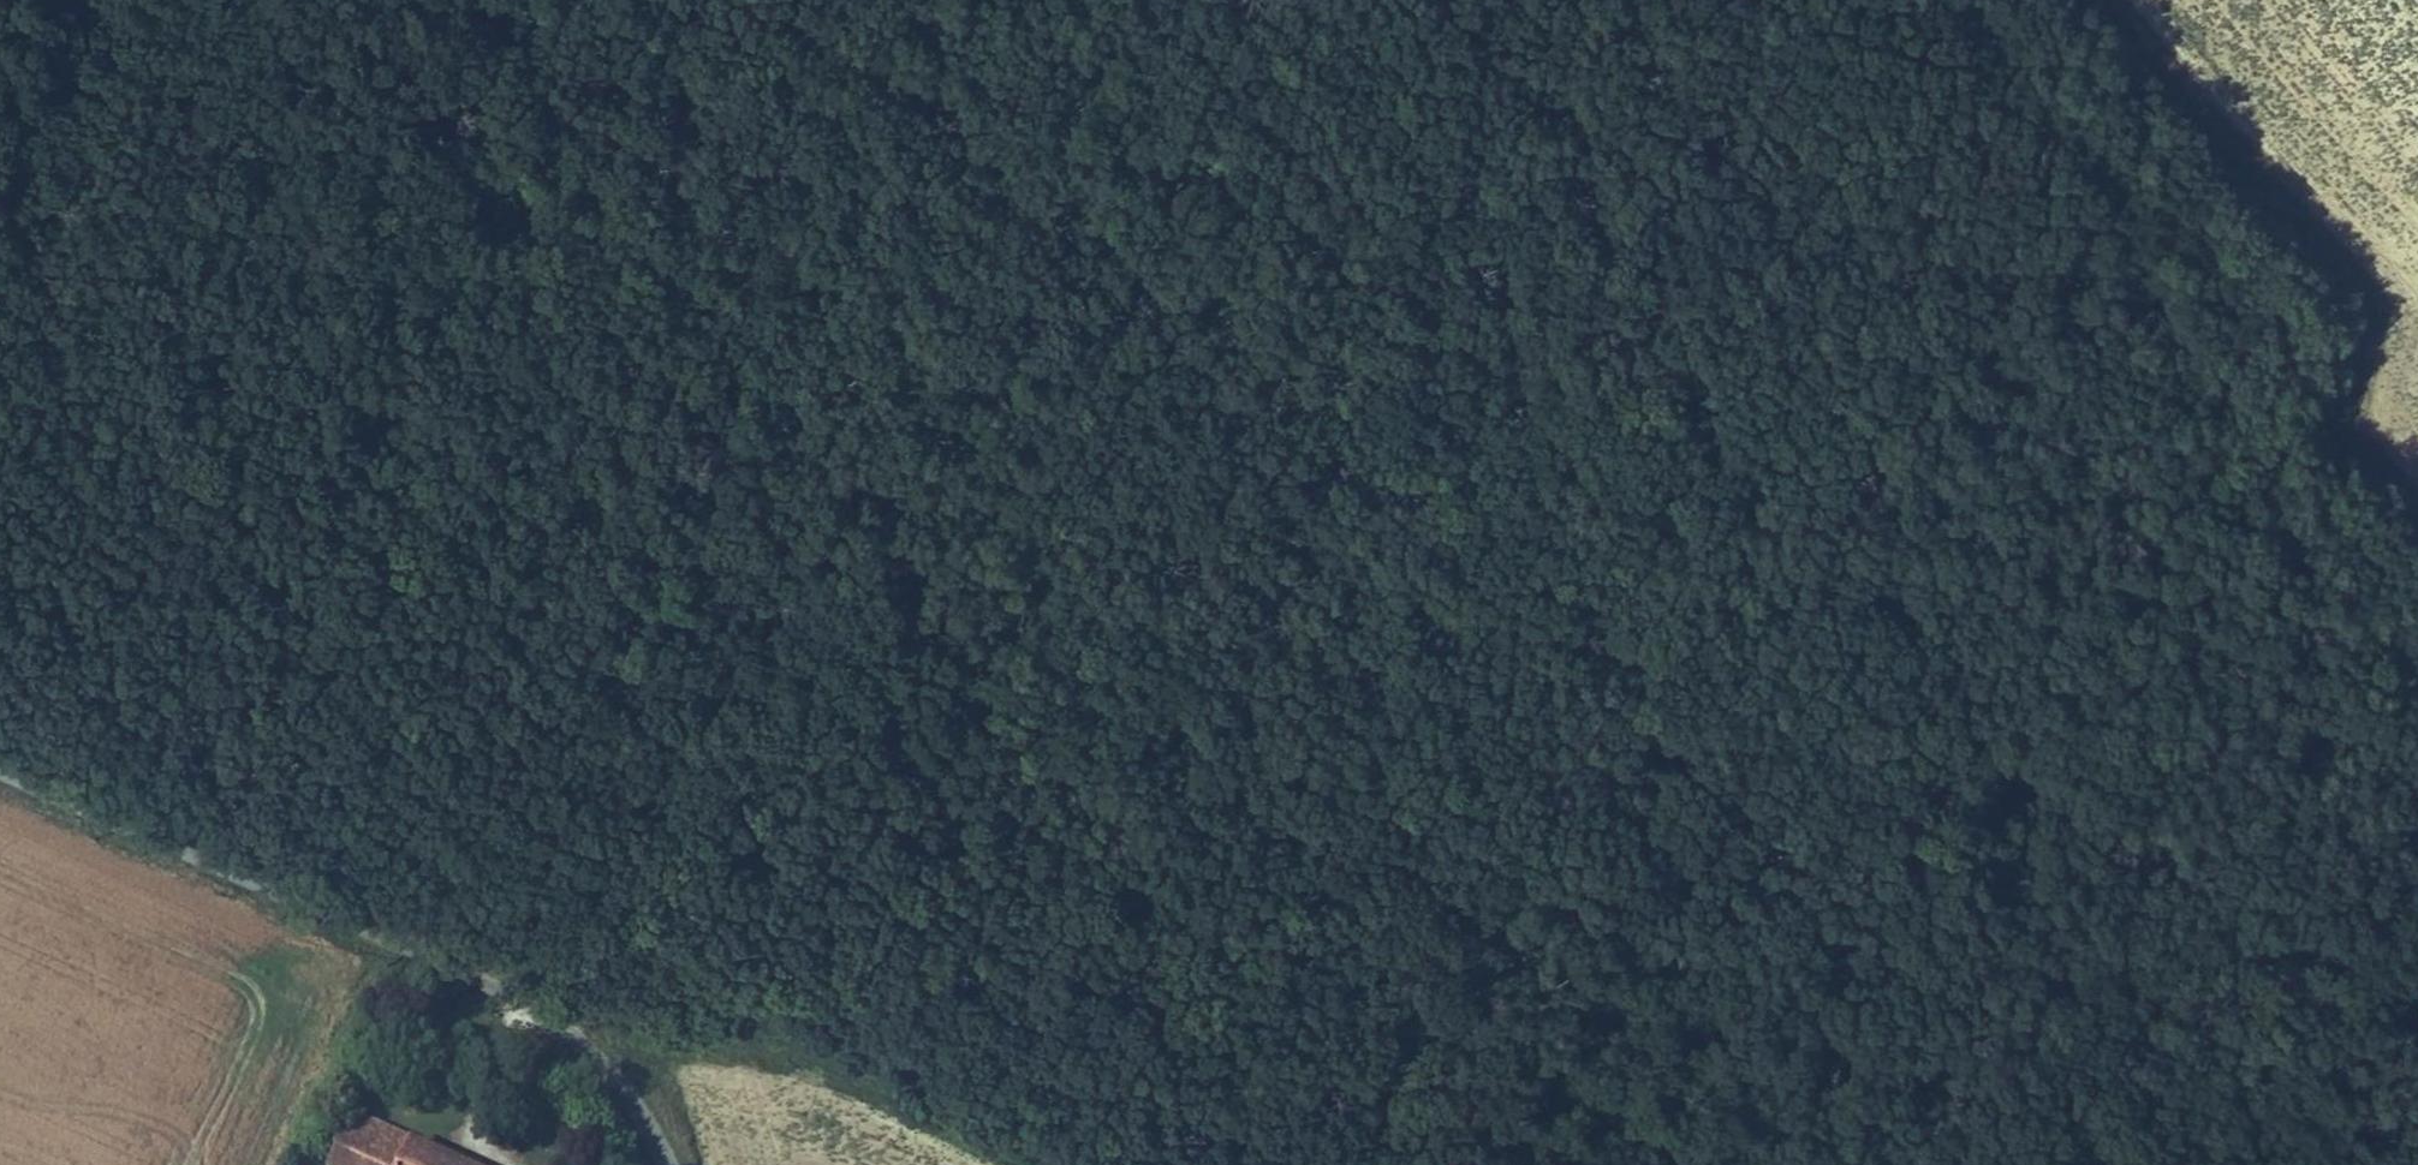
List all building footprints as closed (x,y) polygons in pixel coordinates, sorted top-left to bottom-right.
[(349,1113),(325,1164),(460,1164),(349,1113)]
